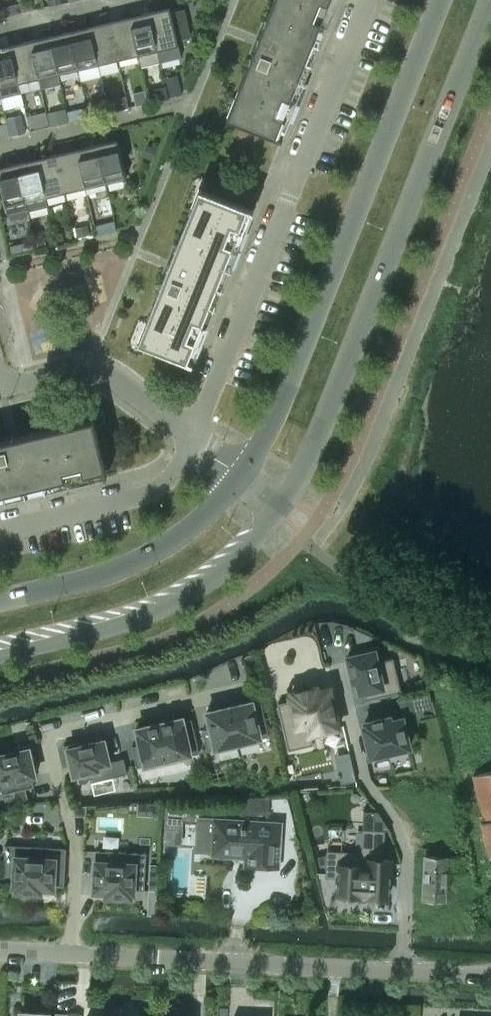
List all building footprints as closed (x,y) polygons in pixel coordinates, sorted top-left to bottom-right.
[(227,117),(233,120),(235,120),(275,136),(283,117),(288,119),(296,100),(303,67),(309,51),(327,22),(335,3),(329,1),(329,0),(274,0),(265,22),(271,25),(257,60),(251,58),(235,97),(235,98),(227,117)] [(20,2),(1,7),(3,17),(23,12),(20,2)] [(191,36),(184,8),(171,12),(169,7),(149,12),(160,61),(181,57),(177,40),(191,36)] [(149,12),(142,13),(129,16),(138,54),(141,66),(160,61),(149,12)] [(129,16),(116,19),(109,21),(118,59),(138,54),(129,16)] [(109,21),(89,26),(98,64),(118,59),(109,21)] [(89,26),(76,29),(69,31),(78,69),(98,64),(89,26)] [(69,31),(62,32),(49,35),(58,73),(78,69),(69,31)] [(49,35),(36,38),(30,40),(39,78),(41,88),(61,83),(58,73),(49,35)] [(30,40),(23,42),(10,45),(19,83),(39,78),(30,40)] [(0,47),(0,87),(19,83),(10,45),(0,47)] [(183,94),(178,74),(166,77),(170,97),(183,94)] [(146,90),(134,93),(137,104),(149,102),(146,90)] [(121,97),(107,100),(110,112),(124,108),(121,97)] [(106,98),(90,102),(93,115),(110,112),(107,100),(106,98)] [(67,111),(70,121),(90,116),(87,106),(67,111)] [(67,108),(47,113),(50,126),(57,124),(70,121),(67,111),(67,108)] [(48,124),(45,109),(27,114),(30,127),(48,124)] [(25,131),(21,112),(8,115),(12,134),(25,131)] [(0,123),(0,137),(10,135),(7,121),(0,123)] [(117,139),(103,143),(96,144),(105,182),(126,177),(117,139)] [(96,144),(89,146),(76,149),(85,187),(105,182),(96,144)] [(76,149),(63,152),(56,154),(65,192),(85,187),(76,149)] [(65,192),(56,154),(37,158),(46,196),(65,192)] [(37,158),(24,161),(17,163),(26,201),(46,196),(37,158)] [(10,165),(0,167),(0,185),(5,206),(7,214),(27,209),(25,201),(26,201),(17,163),(10,165)] [(145,323),(138,342),(144,344),(145,345),(186,361),(194,342),(199,344),(207,325),(214,292),(220,276),(238,247),(245,228),(240,226),(247,207),(207,191),(205,190),(199,188),(192,206),(191,208),(176,247),(182,250),(168,285),(162,282),(146,321),(145,323)] [(112,231),(108,215),(94,219),(98,234),(112,231)] [(21,243),(10,245),(11,253),(23,250),(21,243)] [(17,489),(33,485),(65,483),(65,484),(67,483),(87,478),(86,473),(105,468),(95,426),(95,424),(94,418),(74,422),(72,423),(31,432),(33,439),(0,447),(0,496),(17,489)] [(360,653),(347,656),(353,681),(357,680),(360,692),(364,691),(366,699),(401,691),(393,657),(381,660),(377,645),(359,650),(360,653)] [(291,700),(278,703),(288,750),(313,744),(311,733),(339,727),(329,687),(318,690),(317,686),(291,692),(292,695),(290,696),(291,700)] [(426,693),(399,699),(402,711),(429,705),(426,693)] [(253,704),(252,701),(206,711),(210,728),(202,729),(207,750),(269,735),(261,703),(253,704)] [(363,726),(370,756),(410,747),(403,716),(391,719),(390,715),(365,721),(366,725),(363,726)] [(184,721),(183,717),(136,727),(140,744),(132,745),(137,767),(199,752),(191,719),(184,721)] [(109,761),(104,739),(79,745),(79,742),(63,745),(67,764),(70,763),(73,775),(89,771),(91,781),(127,773),(123,758),(109,761)] [(33,763),(36,762),(31,744),(16,747),(16,750),(0,754),(0,790),(2,789),(2,793),(34,786),(32,776),(36,775),(33,763)] [(473,773),(480,800),(468,803),(476,835),(484,833),(490,856),(490,769),(473,773)] [(268,799),(240,800),(241,816),(269,815),(268,799)] [(86,807),(73,807),(75,817),(85,817),(86,807)] [(166,808),(164,844),(182,845),(183,820),(195,821),(196,810),(166,808)] [(375,811),(374,829),(385,830),(390,830),(378,811),(375,811)] [(199,820),(197,852),(212,853),(212,854),(239,856),(239,852),(246,853),(245,864),(263,865),(263,860),(279,861),(281,822),(214,818),(214,821),(199,820)] [(326,850),(325,877),(339,877),(338,894),(360,895),(367,895),(388,896),(390,859),(384,859),(385,830),(374,829),(362,828),(361,851),(326,850)] [(64,885),(66,848),(5,845),(3,882),(13,882),(13,886),(15,886),(15,890),(41,892),(41,888),(54,889),(54,885),(64,885)] [(445,898),(446,871),(463,872),(463,856),(456,856),(456,847),(447,847),(446,855),(425,854),(423,897),(445,898)] [(144,889),(146,853),(96,850),(93,891),(106,891),(106,895),(131,897),(132,893),(134,893),(134,889),(144,889)] [(150,865),(149,880),(157,880),(158,866),(150,865)]
